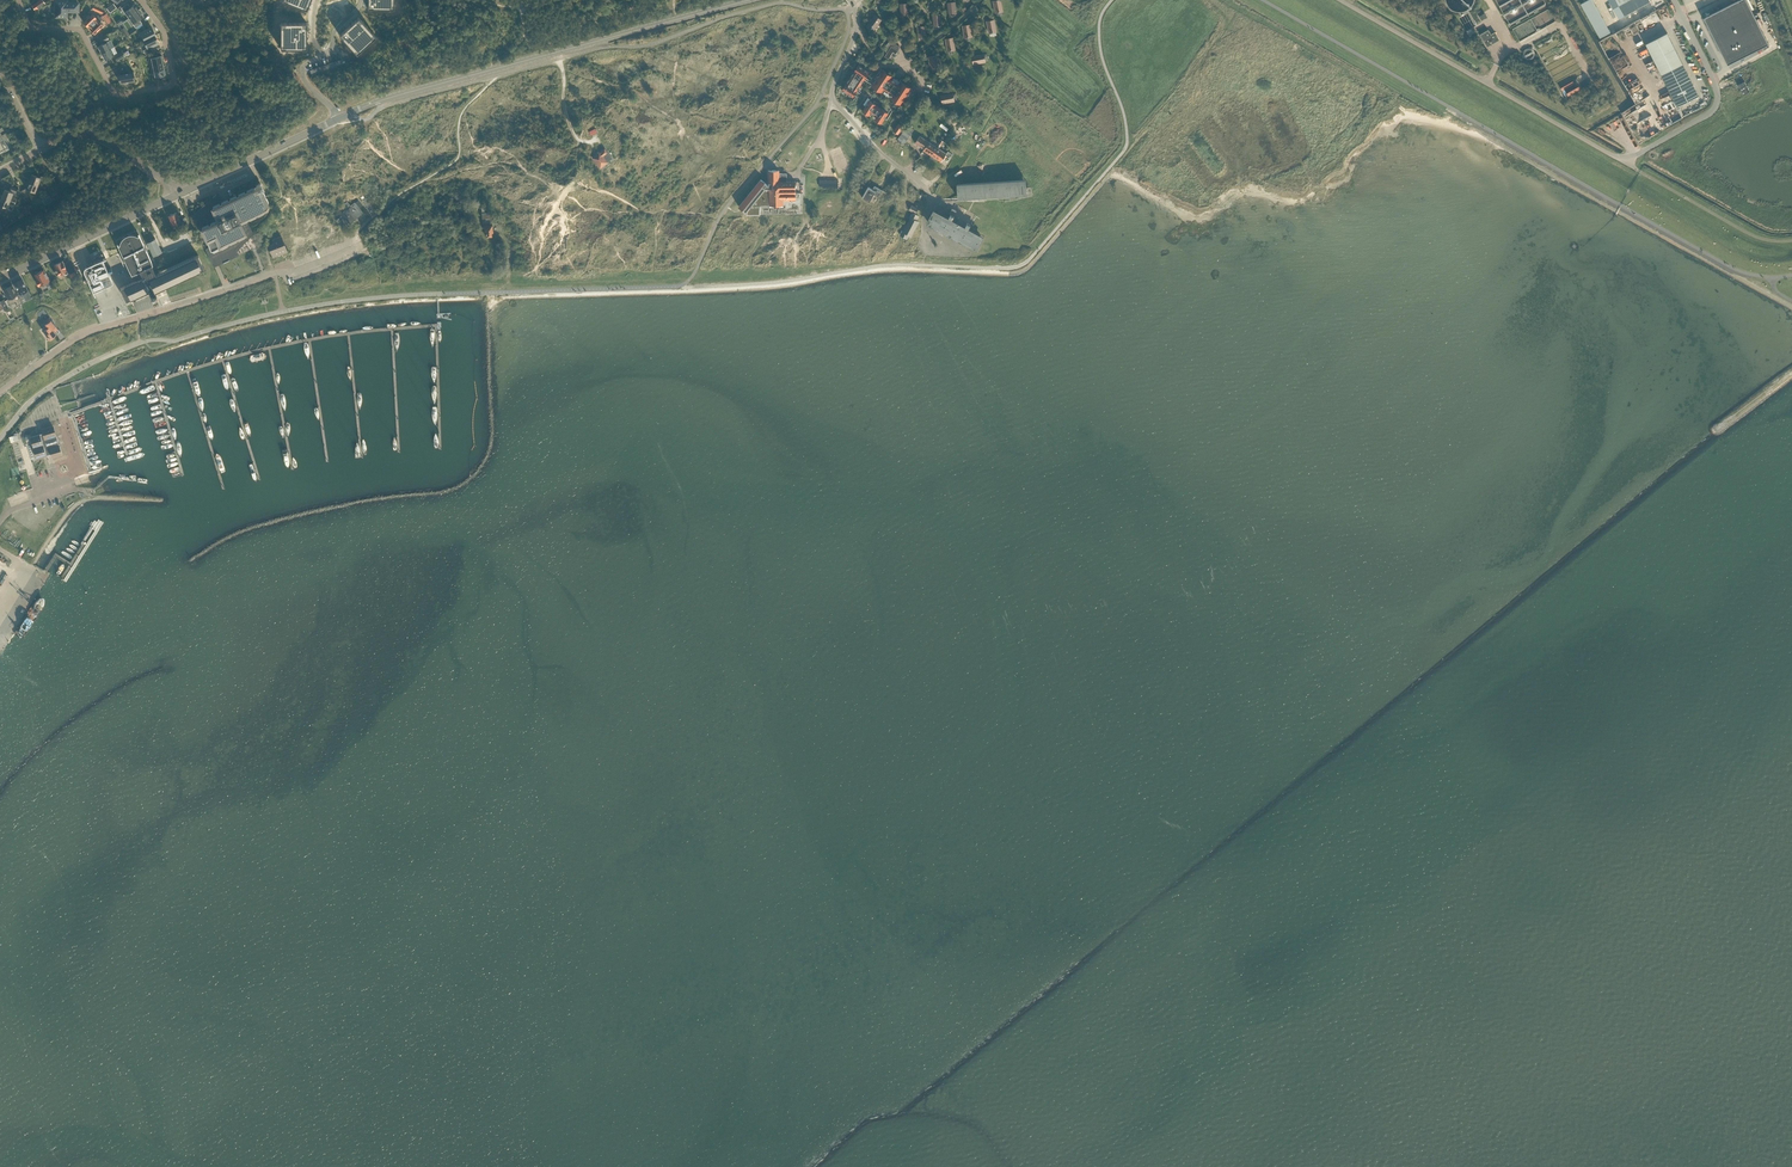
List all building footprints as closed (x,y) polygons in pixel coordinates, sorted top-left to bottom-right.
[(32,5),(36,10),(45,3),(43,0),(40,0),(32,5)] [(283,0),(307,10),(311,0),(283,0)] [(368,8),(394,9),(394,0),(368,0),(368,8)] [(993,1),(996,13),(1003,11),(1000,0),(999,0),(993,1)] [(1581,3),(1600,37),(1611,31),(1593,0),(1587,0),(1581,3)] [(1619,18),(1651,0),(1609,0),(1619,18)] [(1704,18),(1728,64),(1769,44),(1747,0),(1739,0),(1704,18)] [(56,1),(56,17),(67,17),(67,11),(78,12),(78,3),(67,3),(67,1),(56,1)] [(948,3),(949,13),(956,13),(955,2),(948,3)] [(901,15),(909,14),(908,3),(900,4),(901,15)] [(113,4),(107,9),(110,13),(117,8),(113,4)] [(127,4),(122,8),(129,18),(139,10),(134,4),(130,7),(127,4)] [(1647,25),(1661,17),(1656,9),(1642,17),(1647,25)] [(139,10),(129,18),(136,27),(142,23),(139,19),(143,16),(139,10)] [(87,19),(84,22),(89,28),(100,17),(99,15),(96,18),(92,14),(90,16),(89,15),(86,18),(87,19)] [(933,15),(934,25),(941,25),(940,14),(933,15)] [(873,31),(881,20),(875,15),(867,26),(873,31)] [(100,17),(89,28),(95,34),(103,25),(100,22),(102,19),(100,17)] [(376,37),(358,18),(339,36),(357,55),(376,37)] [(996,32),(994,20),(987,21),(989,33),(996,32)] [(281,23),(281,49),(307,49),(307,23),(281,23)] [(972,37),(970,25),(963,26),(965,38),(972,37)] [(925,26),(917,27),(918,37),(926,37),(925,26)] [(141,33),(145,40),(155,36),(156,35),(152,28),(141,33)] [(1491,34),(1488,30),(1480,35),(1487,48),(1500,41),(1495,32),(1491,34)] [(1678,106),(1699,95),(1667,33),(1646,43),(1678,106)] [(148,48),(144,50),(146,54),(152,51),(150,47),(158,43),(155,36),(145,40),(145,41),(144,41),(148,48)] [(955,50),(953,38),(946,39),(948,51),(955,50)] [(107,42),(98,47),(101,53),(111,48),(107,42)] [(886,54),(885,57),(889,59),(893,52),(896,54),(898,51),(891,46),(887,53),(886,52),(885,53),(886,54)] [(111,48),(101,53),(105,60),(114,55),(111,48)] [(122,53),(115,57),(117,61),(124,57),(123,54),(122,53)] [(152,63),(155,76),(165,74),(161,55),(157,56),(157,55),(150,56),(151,58),(148,58),(150,63),(152,63)] [(973,64),(985,62),(984,55),(972,57),(973,64)] [(935,56),(928,57),(931,69),(938,67),(935,56)] [(342,58),(311,69),(313,74),(344,64),(342,58)] [(120,74),(122,83),(134,81),(133,72),(128,73),(126,69),(127,69),(125,64),(117,68),(120,74)] [(842,90),(853,97),(865,78),(869,72),(859,65),(845,87),(844,88),(842,90)] [(909,91),(881,73),(877,80),(875,79),(876,77),(869,72),(865,78),(887,92),(878,107),(880,108),(889,94),(902,102),(909,91)] [(1595,73),(1592,74),(1597,85),(1600,84),(1595,73)] [(1745,81),(1738,85),(1743,94),(1750,91),(1745,81)] [(954,101),(953,94),(941,96),(942,103),(954,101)] [(866,107),(864,109),(883,121),(888,113),(880,108),(878,107),(869,101),(866,107)] [(967,129),(956,122),(951,129),(963,136),(961,135),(966,129),(967,130),(967,129)] [(894,131),(898,134),(903,127),(899,124),(894,131)] [(914,129),(908,125),(906,127),(905,126),(900,133),(901,134),(898,138),(897,140),(904,145),(914,129)] [(924,149),(929,141),(927,140),(927,141),(920,136),(915,143),(924,149)] [(935,153),(938,149),(929,143),(930,141),(929,141),(924,149),(923,150),(931,155),(933,151),(935,153)] [(594,158),(602,167),(614,158),(606,148),(594,158)] [(933,151),(931,155),(941,162),(943,158),(945,159),(946,156),(945,155),(946,154),(938,149),(935,153),(933,151)] [(745,212),(747,210),(747,214),(786,213),(786,209),(799,209),(800,193),(796,193),(795,181),(787,182),(787,179),(782,179),(782,173),(779,173),(779,170),(769,171),(769,186),(767,186),(768,185),(767,184),(761,180),(739,206),(745,212)] [(42,187),(42,186),(43,184),(39,182),(41,178),(32,174),(29,181),(42,187)] [(1026,179),(1017,180),(1018,194),(1027,193),(1026,179)] [(1009,180),(1000,181),(1001,195),(1010,194),(1009,180)] [(1017,180),(1009,180),(1010,194),(1018,194),(1017,180)] [(46,188),(42,186),(42,187),(29,181),(26,188),(35,192),(37,188),(45,191),(46,188)] [(1000,181),(991,182),(992,195),(1001,195),(1000,181)] [(983,182),(974,183),(975,197),(984,196),(983,182)] [(991,182),(983,182),(984,196),(992,195),(991,182)] [(213,196),(195,213),(194,213),(201,229),(197,230),(203,242),(212,263),(249,246),(245,238),(250,234),(251,234),(244,219),(266,208),(267,207),(268,206),(268,205),(268,204),(267,203),(262,191),(264,190),(261,183),(259,183),(220,202),(218,198),(214,200),(213,196)] [(966,183),(957,184),(958,198),(967,197),(966,183)] [(974,183),(966,183),(967,197),(975,197),(974,183)] [(5,190),(2,197),(15,202),(16,199),(14,198),(16,194),(15,194),(17,189),(11,186),(9,191),(5,190)] [(873,189),(868,187),(862,197),(869,202),(873,195),(878,197),(882,190),(874,186),(873,189)] [(0,201),(0,205),(7,207),(9,203),(14,205),(15,202),(2,197),(0,201)] [(345,204),(356,218),(363,213),(359,207),(362,205),(358,200),(355,203),(355,202),(350,205),(348,202),(345,204)] [(349,223),(356,218),(345,204),(342,206),(345,210),(341,213),(349,223)] [(32,212),(28,205),(24,207),(28,214),(32,212)] [(928,222),(976,248),(982,237),(968,230),(970,225),(967,223),(964,228),(951,221),(956,211),(952,209),(949,214),(950,214),(948,219),(934,211),(928,222)] [(180,221),(176,212),(169,216),(171,221),(170,221),(172,225),(180,221)] [(919,216),(912,213),(910,218),(911,218),(904,232),(903,232),(901,236),(907,239),(909,235),(910,236),(911,236),(919,222),(916,221),(919,216)] [(484,232),(486,231),(486,236),(491,236),(491,233),(493,233),(492,224),(483,225),(484,232)] [(193,229),(188,231),(191,237),(196,235),(193,229)] [(137,230),(116,240),(131,274),(134,273),(137,279),(142,277),(143,277),(125,286),(125,285),(124,285),(124,286),(120,288),(121,288),(126,300),(126,301),(130,299),(131,299),(149,290),(154,301),(159,299),(155,290),(157,289),(158,290),(162,288),(163,289),(163,290),(164,290),(163,289),(163,288),(162,288),(162,287),(200,270),(201,270),(200,269),(204,268),(204,267),(203,267),(198,256),(199,255),(198,255),(195,257),(194,256),(194,257),(156,274),(152,265),(153,264),(137,230)] [(287,251),(281,236),(272,239),(274,244),(268,246),(273,257),(287,251)] [(147,242),(153,256),(162,252),(155,238),(147,242)] [(83,271),(84,271),(93,292),(112,283),(113,283),(113,282),(109,273),(113,271),(111,267),(107,269),(102,259),(85,267),(85,268),(84,268),(84,269),(83,270),(83,271)] [(62,261),(54,265),(57,270),(55,271),(55,273),(55,275),(57,275),(59,274),(63,272),(64,274),(66,274),(73,271),(68,262),(64,264),(62,261)] [(43,270),(34,274),(37,279),(36,280),(38,286),(46,283),(49,290),(55,287),(53,283),(51,284),(49,281),(46,273),(44,273),(43,270)] [(32,298),(22,279),(17,282),(17,283),(15,284),(21,297),(22,297),(24,296),(26,300),(31,298),(32,298)] [(11,285),(4,289),(11,303),(16,301),(18,305),(22,303),(15,291),(11,285)] [(0,310),(4,308),(5,310),(9,308),(4,299),(0,301),(0,309),(0,310)] [(47,314),(43,309),(37,313),(40,318),(47,314)] [(52,321),(49,318),(46,320),(48,323),(45,325),(47,329),(44,331),(49,340),(50,339),(51,340),(54,338),(53,337),(56,335),(55,332),(58,330),(54,324),(55,324),(53,321),(52,321)] [(43,434),(39,435),(30,438),(36,459),(51,455),(52,458),(61,455),(58,443),(56,437),(53,427),(42,431),(43,434)]
